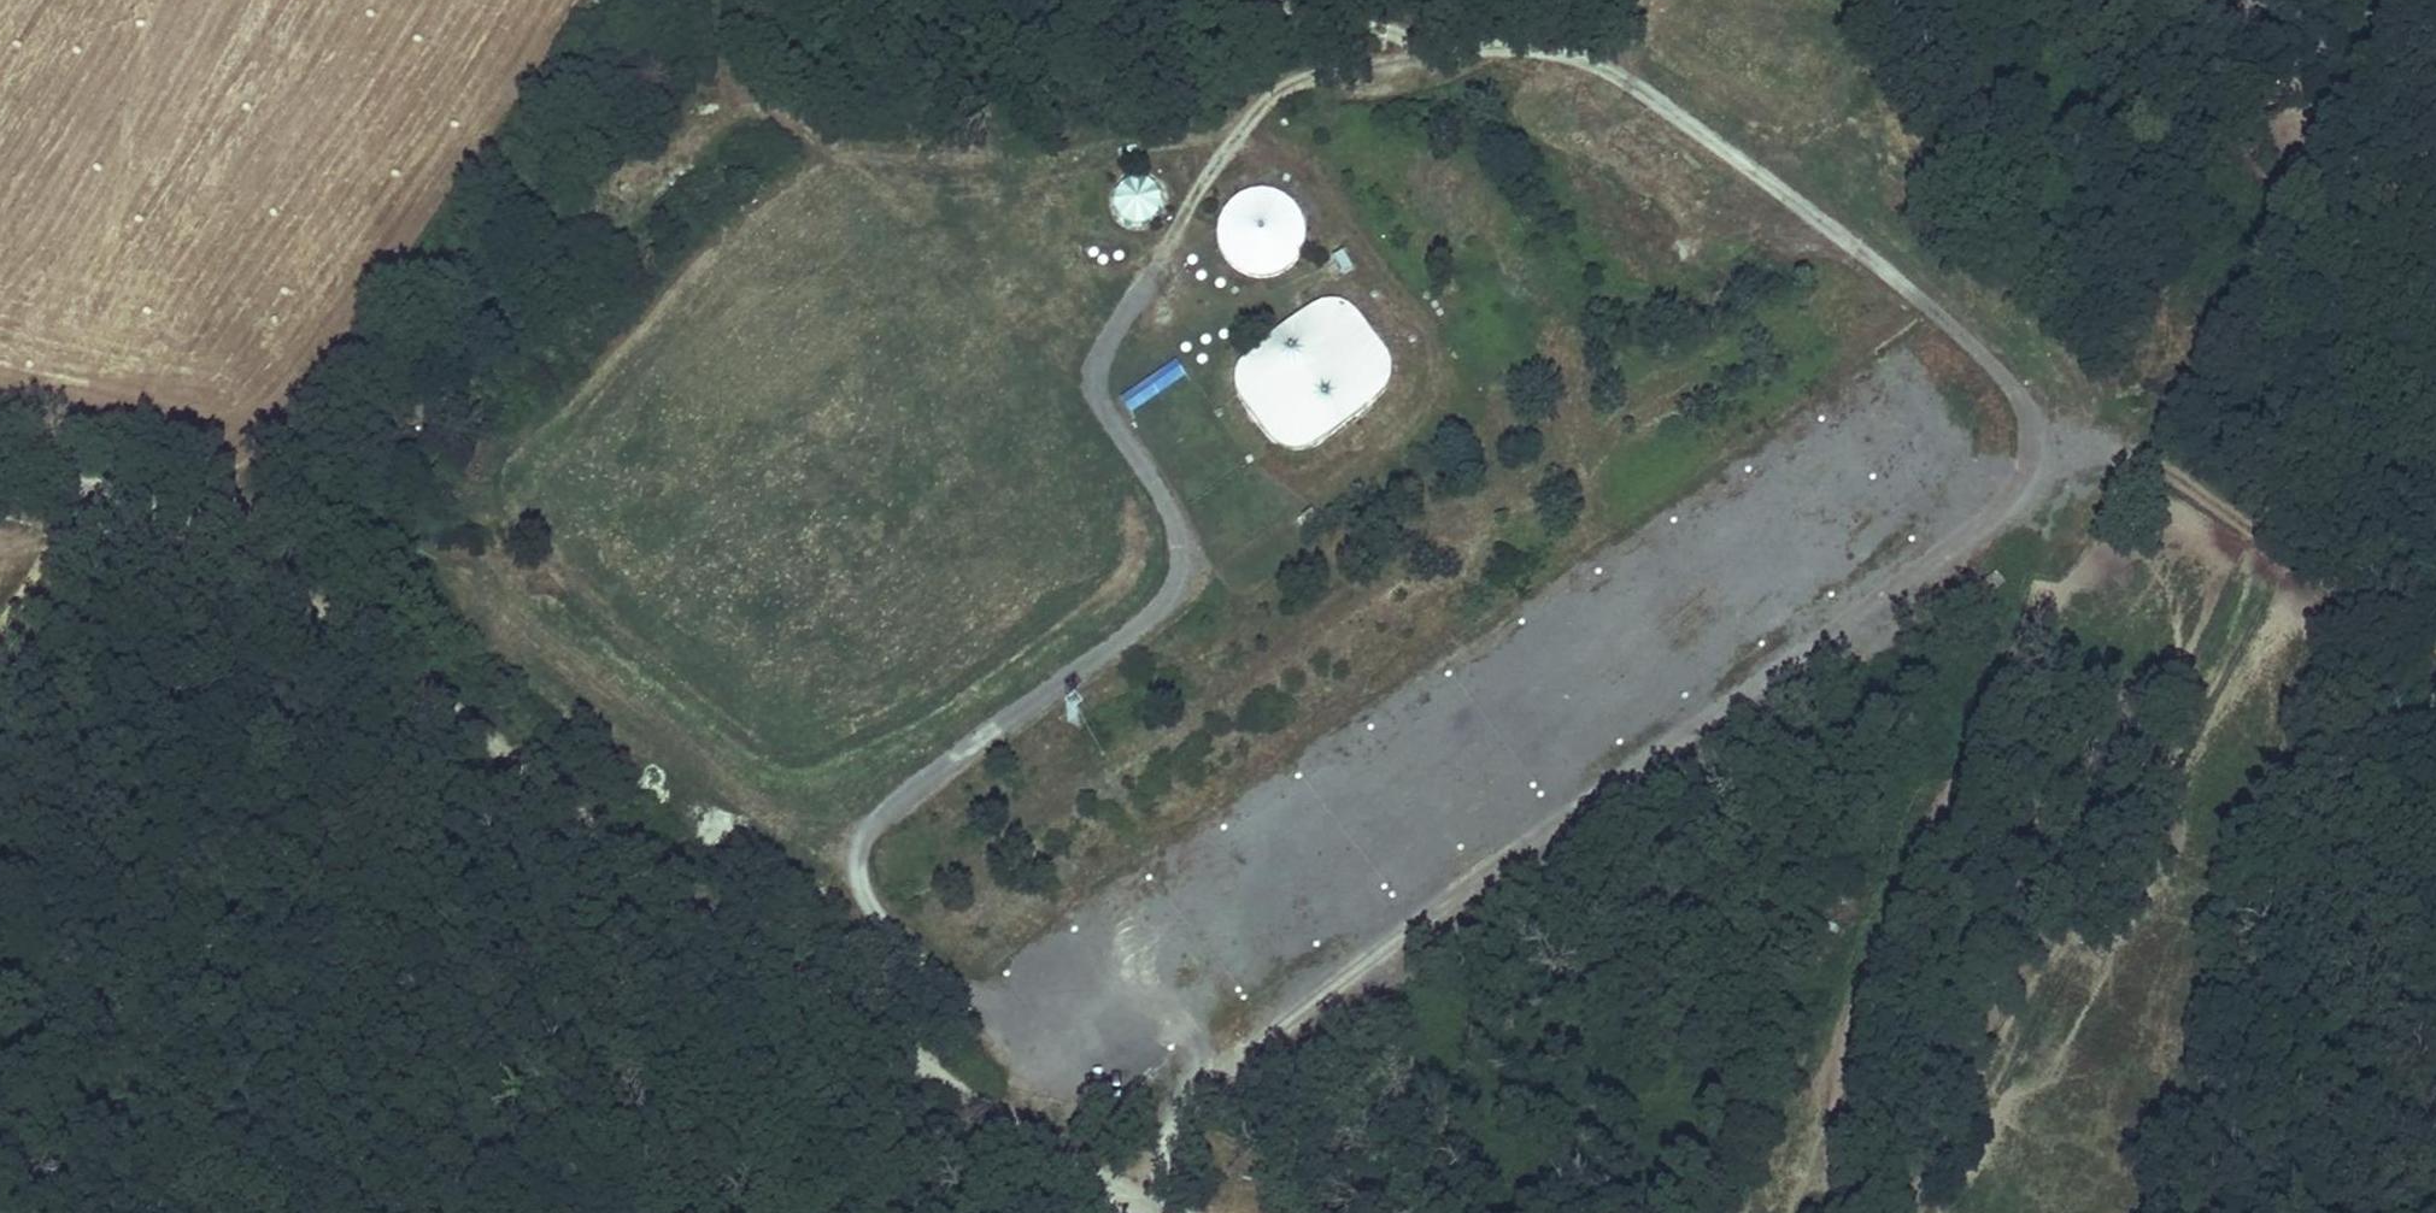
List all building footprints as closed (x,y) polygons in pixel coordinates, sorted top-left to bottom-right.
[(1134,236),(1167,213),(1141,176),(1108,199),(1134,236)] [(1308,256),(1286,183),(1213,205),(1235,278),(1308,256)] [(1361,317),(1296,356),(1286,340),(1230,374),(1280,456),(1401,382),(1361,317)]
